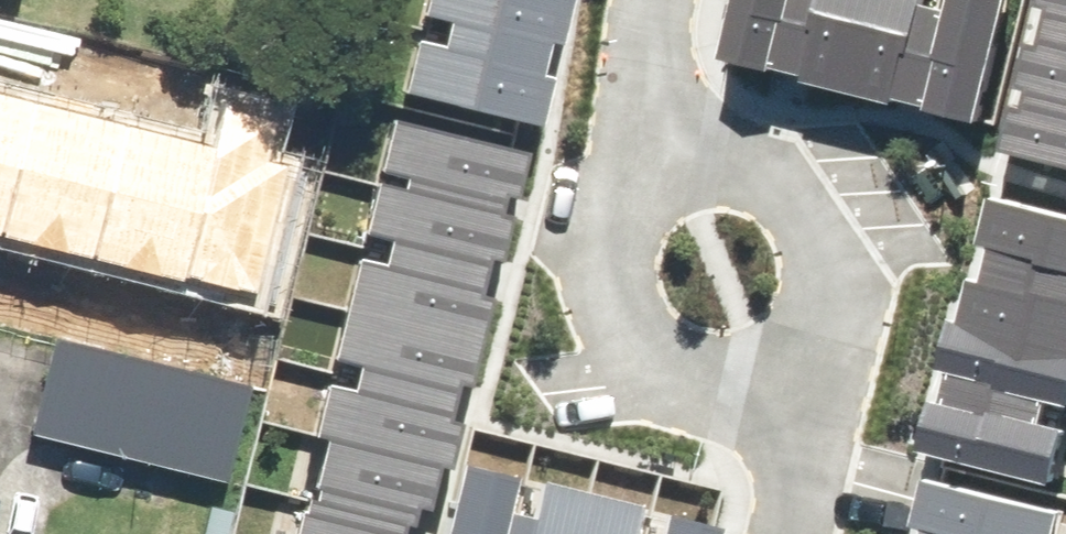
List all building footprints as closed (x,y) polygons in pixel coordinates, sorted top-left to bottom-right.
[(394,82),(539,120),(554,66),(539,62),(549,27),(558,29),(566,0),(419,0),(417,6),(444,13),(439,28),(411,21),(394,82)] [(732,51),(987,119),(1019,0),(964,0),(963,5),(943,0),(746,0),(732,51)] [(1011,140),(1065,154),(1065,0),(1060,0),(1052,33),(1041,31),(1031,71),(1043,74),(1038,96),(1023,92),(1011,140)] [(245,296),(289,126),(225,109),(215,148),(0,93),(0,233),(245,296)] [(294,533),(407,533),(416,500),(429,503),(443,452),(450,454),(462,408),(447,404),(455,375),(469,379),(495,282),(479,278),(486,250),(500,253),(514,199),(501,196),(503,189),(516,193),(531,140),(392,102),(377,157),(406,166),(402,179),(377,172),(364,220),(391,227),(382,258),(359,252),(333,347),(359,354),(351,382),(326,376),(313,424),(331,428),(313,493),(306,491),(294,533)] [(937,436),(1054,465),(1065,419),(1045,414),(1051,387),(1065,391),(1065,199),(996,183),(986,228),(1000,231),(991,268),(981,265),(970,310),(957,307),(950,336),(953,337),(948,358),(955,359),(947,391),(940,390),(936,410),(943,411),(937,436)] [(65,340),(40,430),(229,482),(254,392),(65,340)] [(441,533),(631,533),(626,533),(635,498),(533,472),(524,506),(507,501),(515,467),(462,453),(441,533)] [(1065,517),(1065,496),(929,463),(918,510),(932,514),(928,533),(1062,533),(1065,517)] [(723,515),(671,501),(663,533),(718,533),(723,515)]
